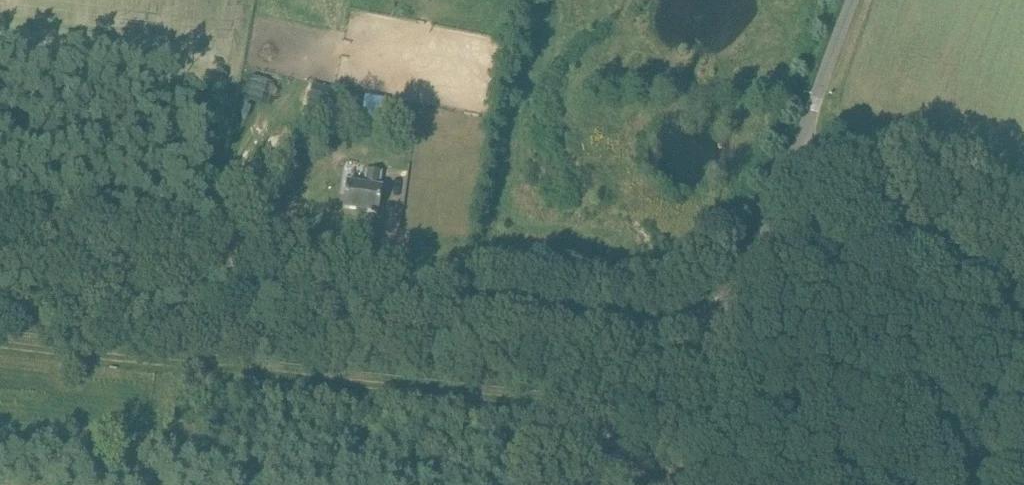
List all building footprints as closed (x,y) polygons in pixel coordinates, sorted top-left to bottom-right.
[(335,112),(374,121),(379,99),(341,92),(335,112)] [(377,213),(380,193),(381,188),(379,188),(381,173),(367,171),(365,186),(348,183),(344,208),(377,213)]
